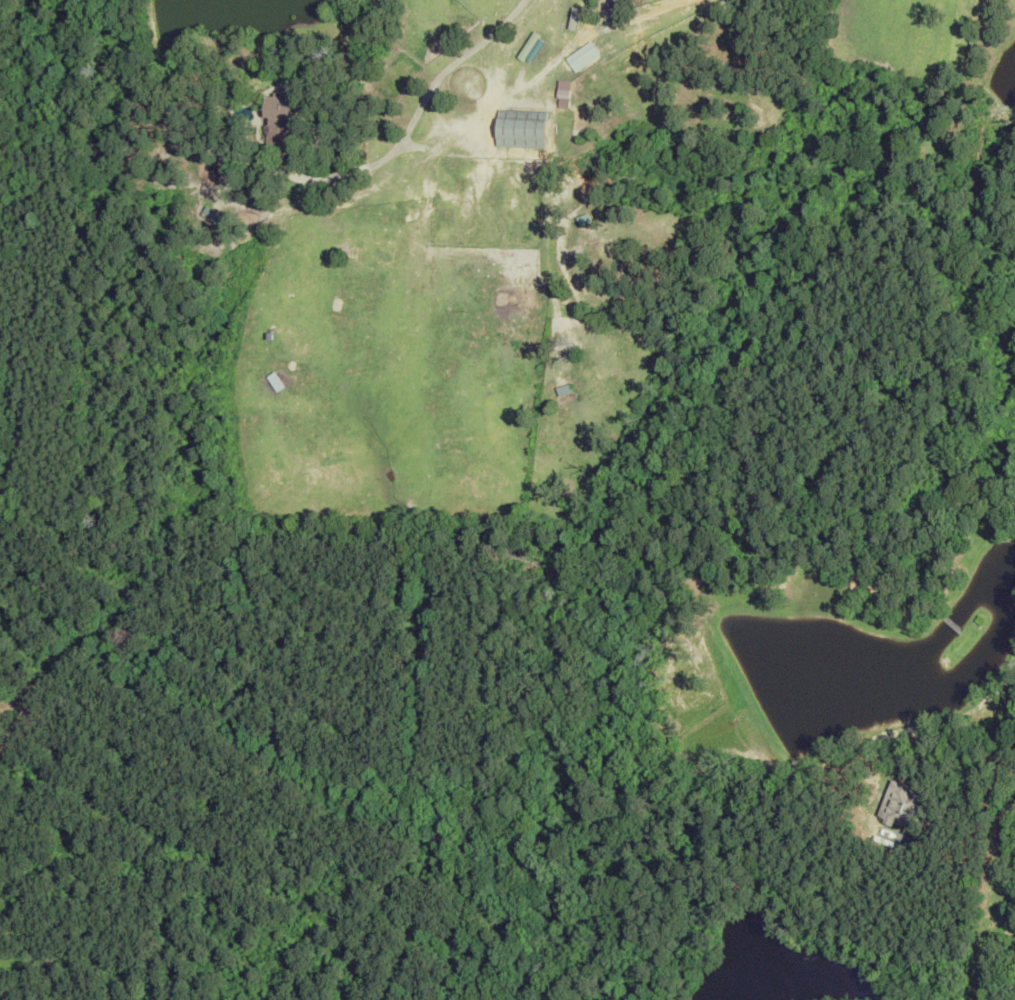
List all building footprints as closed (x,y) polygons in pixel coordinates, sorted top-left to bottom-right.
[(575,72),(600,55),(590,41),(565,58),(575,72)] [(294,94),(266,93),(265,151),(293,152),(294,94)] [(545,110),(497,109),(497,147),(545,148),(545,110)] [(202,215),(218,224),(223,216),(207,206),(202,215)] [(267,377),(277,392),(284,387),(274,373),(267,377)] [(875,819),(913,831),(926,792),(888,779),(875,819)]
